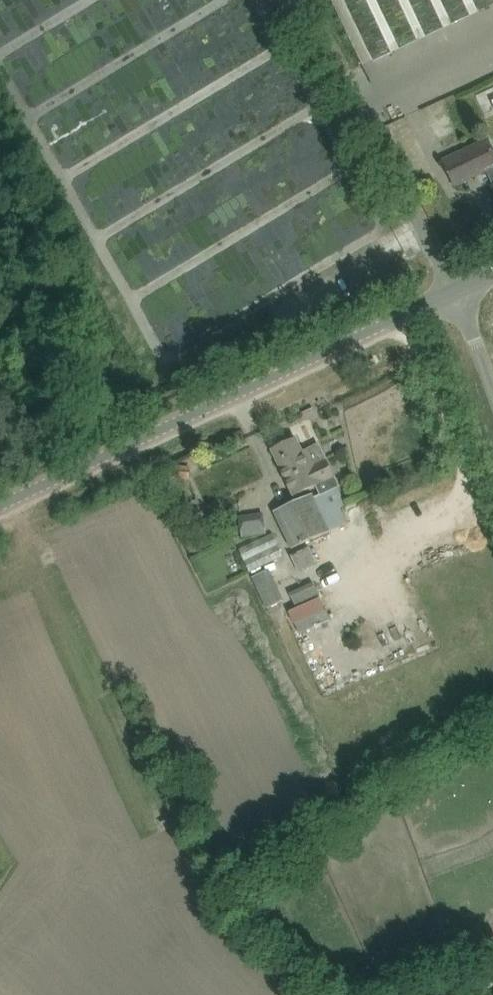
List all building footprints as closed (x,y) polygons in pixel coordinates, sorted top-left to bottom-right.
[(442,161),(455,187),(487,171),(492,185),(492,150),(488,140),(460,152),(442,161)] [(294,496),(317,486),(322,495),(314,498),(312,495),(274,512),(291,549),(347,523),(341,508),(345,506),(337,488),(339,487),(319,445),(302,453),(296,439),(273,450),(294,496)] [(175,465),(175,479),(190,480),(190,466),(175,465)] [(265,526),(240,529),(242,538),(266,534),(265,526)] [(324,551),(309,554),(311,567),(326,564),(324,551)] [(284,601),(271,570),(252,578),(265,609),(284,601)] [(297,610),(321,599),(313,583),(290,593),(297,610)] [(482,966),(486,978),(489,985),(492,983),(492,962),(482,966)] [(444,966),(431,970),(434,980),(447,975),(444,966)]
